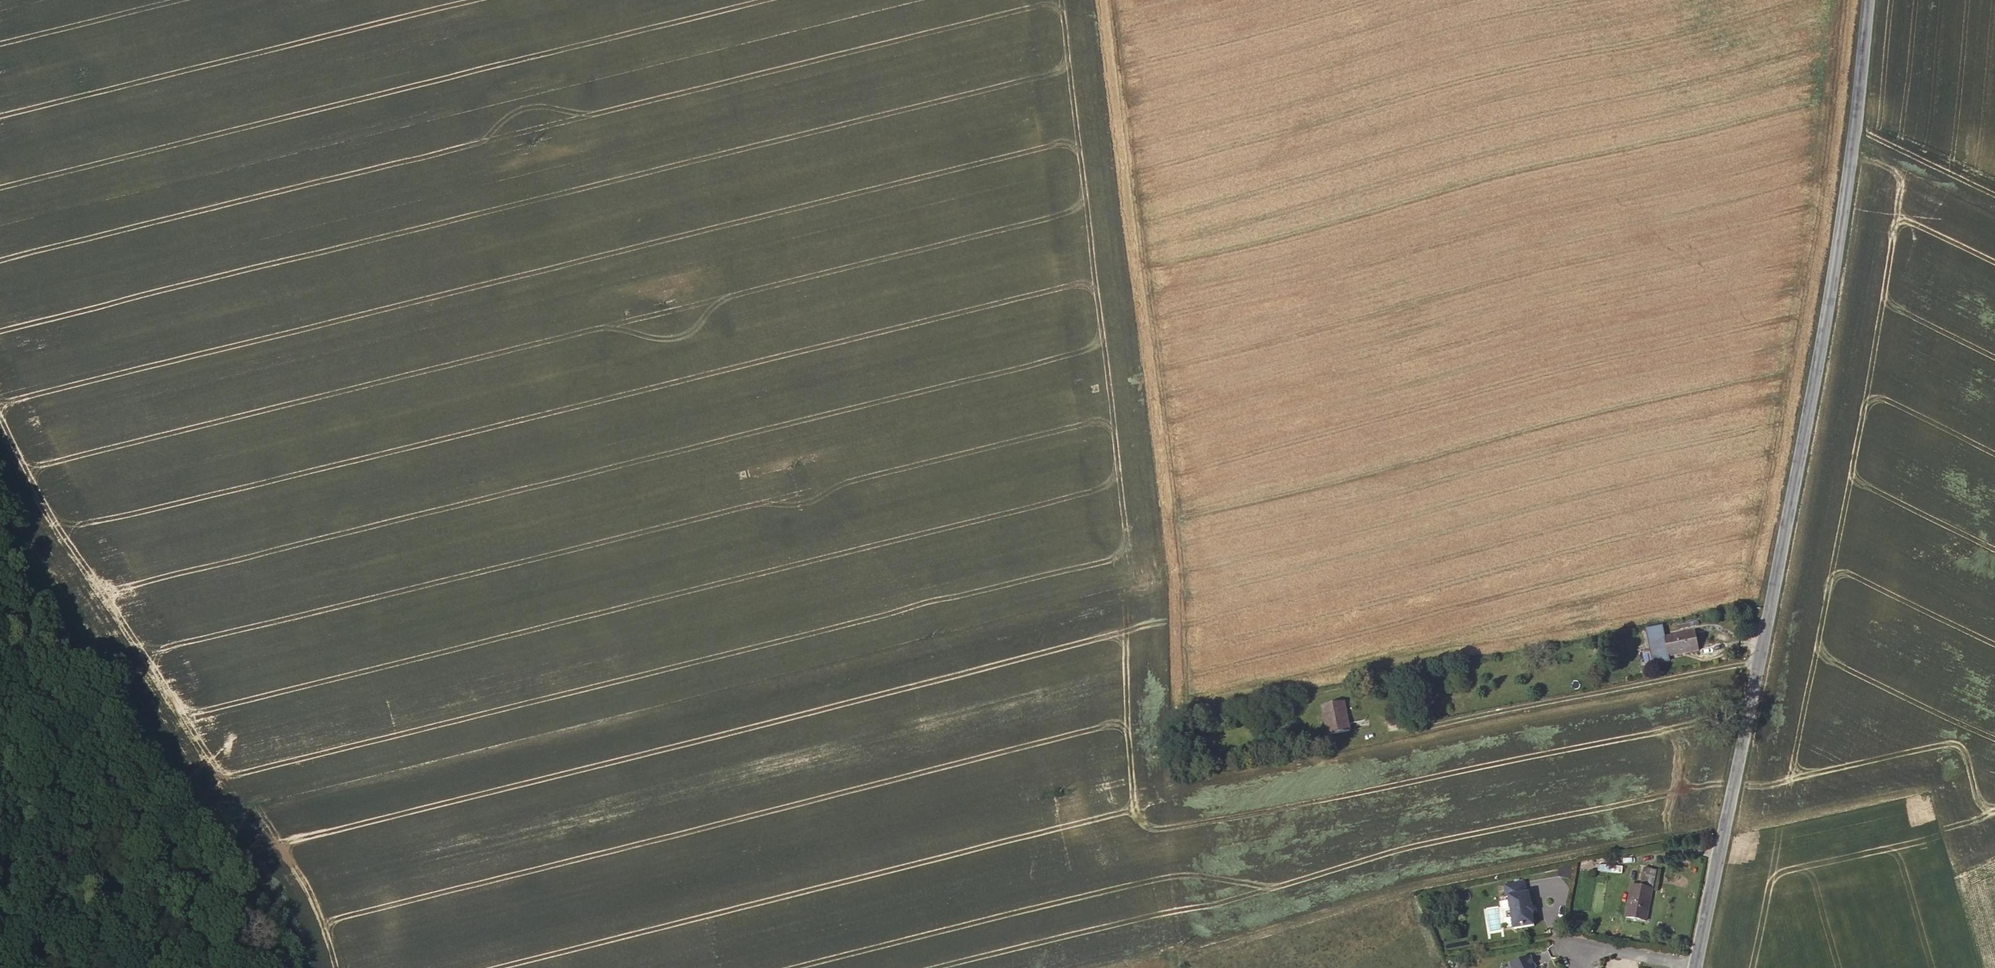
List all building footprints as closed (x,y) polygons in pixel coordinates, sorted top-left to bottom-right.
[(1695,640),(1665,646),(1669,665),(1700,659),(1695,640)] [(1345,710),(1322,714),(1328,744),(1350,740),(1345,710)] [(1623,866),(1599,861),(1597,867),(1621,873),(1623,866)] [(1655,885),(1659,869),(1648,867),(1644,882),(1655,885)] [(1527,881),(1507,884),(1509,896),(1511,896),(1517,928),(1537,925),(1535,912),(1536,912),(1535,904),(1534,904),(1531,892),(1529,892),(1527,881)] [(1649,919),(1654,890),(1633,886),(1628,916),(1649,919)] [(1534,967),(1535,967),(1529,955),(1509,964),(1511,967),(1534,967)]
